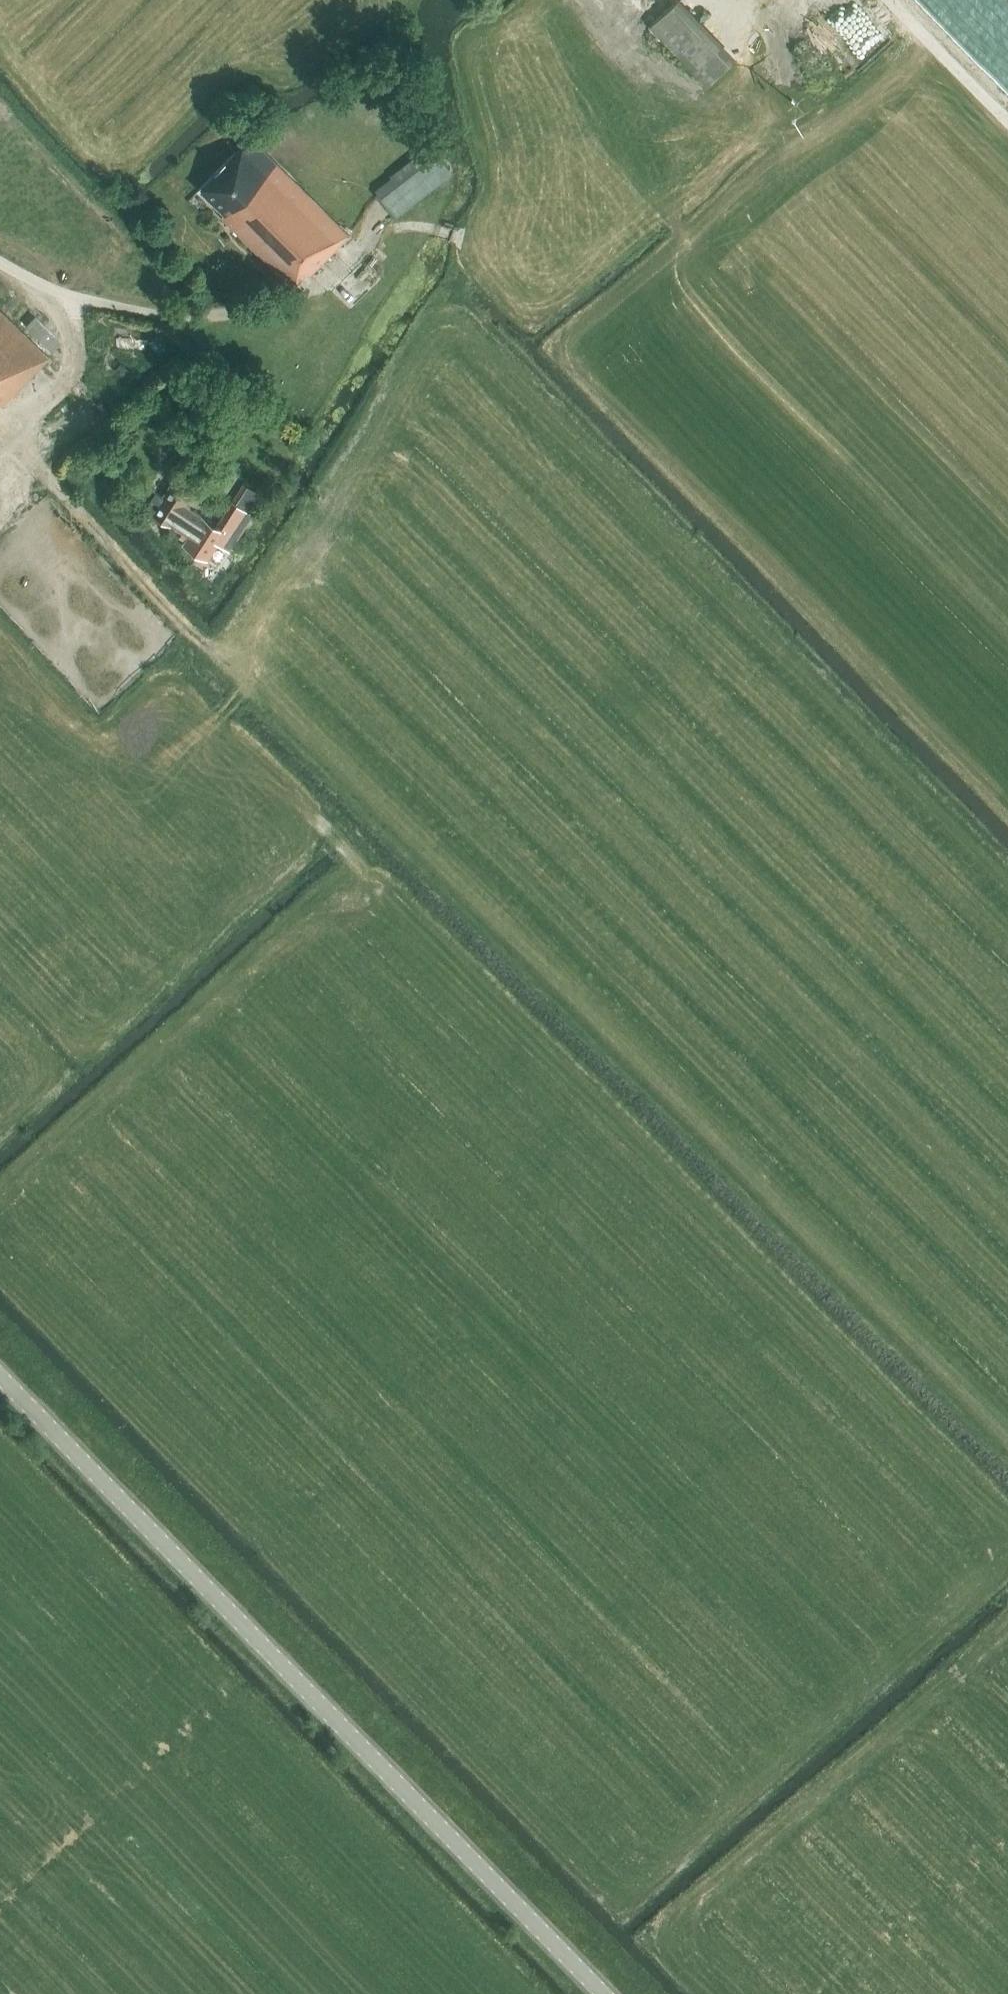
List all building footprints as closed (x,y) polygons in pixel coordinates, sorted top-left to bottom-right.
[(650,37),(675,13),(662,0),(613,0),(650,37)] [(309,275),(349,235),(250,137),(199,189),(224,214),(221,217),(292,287),(306,272),(309,275)] [(393,213),(450,169),(428,142),(386,172),(396,185),(380,198),(393,213)] [(0,311),(0,400),(4,404),(49,357),(0,311)] [(116,459),(108,466),(116,475),(124,468),(116,459)] [(184,504),(190,496),(171,484),(163,497),(156,492),(145,509),(182,533),(189,537),(184,545),(207,560),(217,544),(225,530),(217,525),(184,504)] [(243,484),(217,525),(225,530),(217,544),(229,552),(253,515),(250,513),(262,496),(243,484)]
